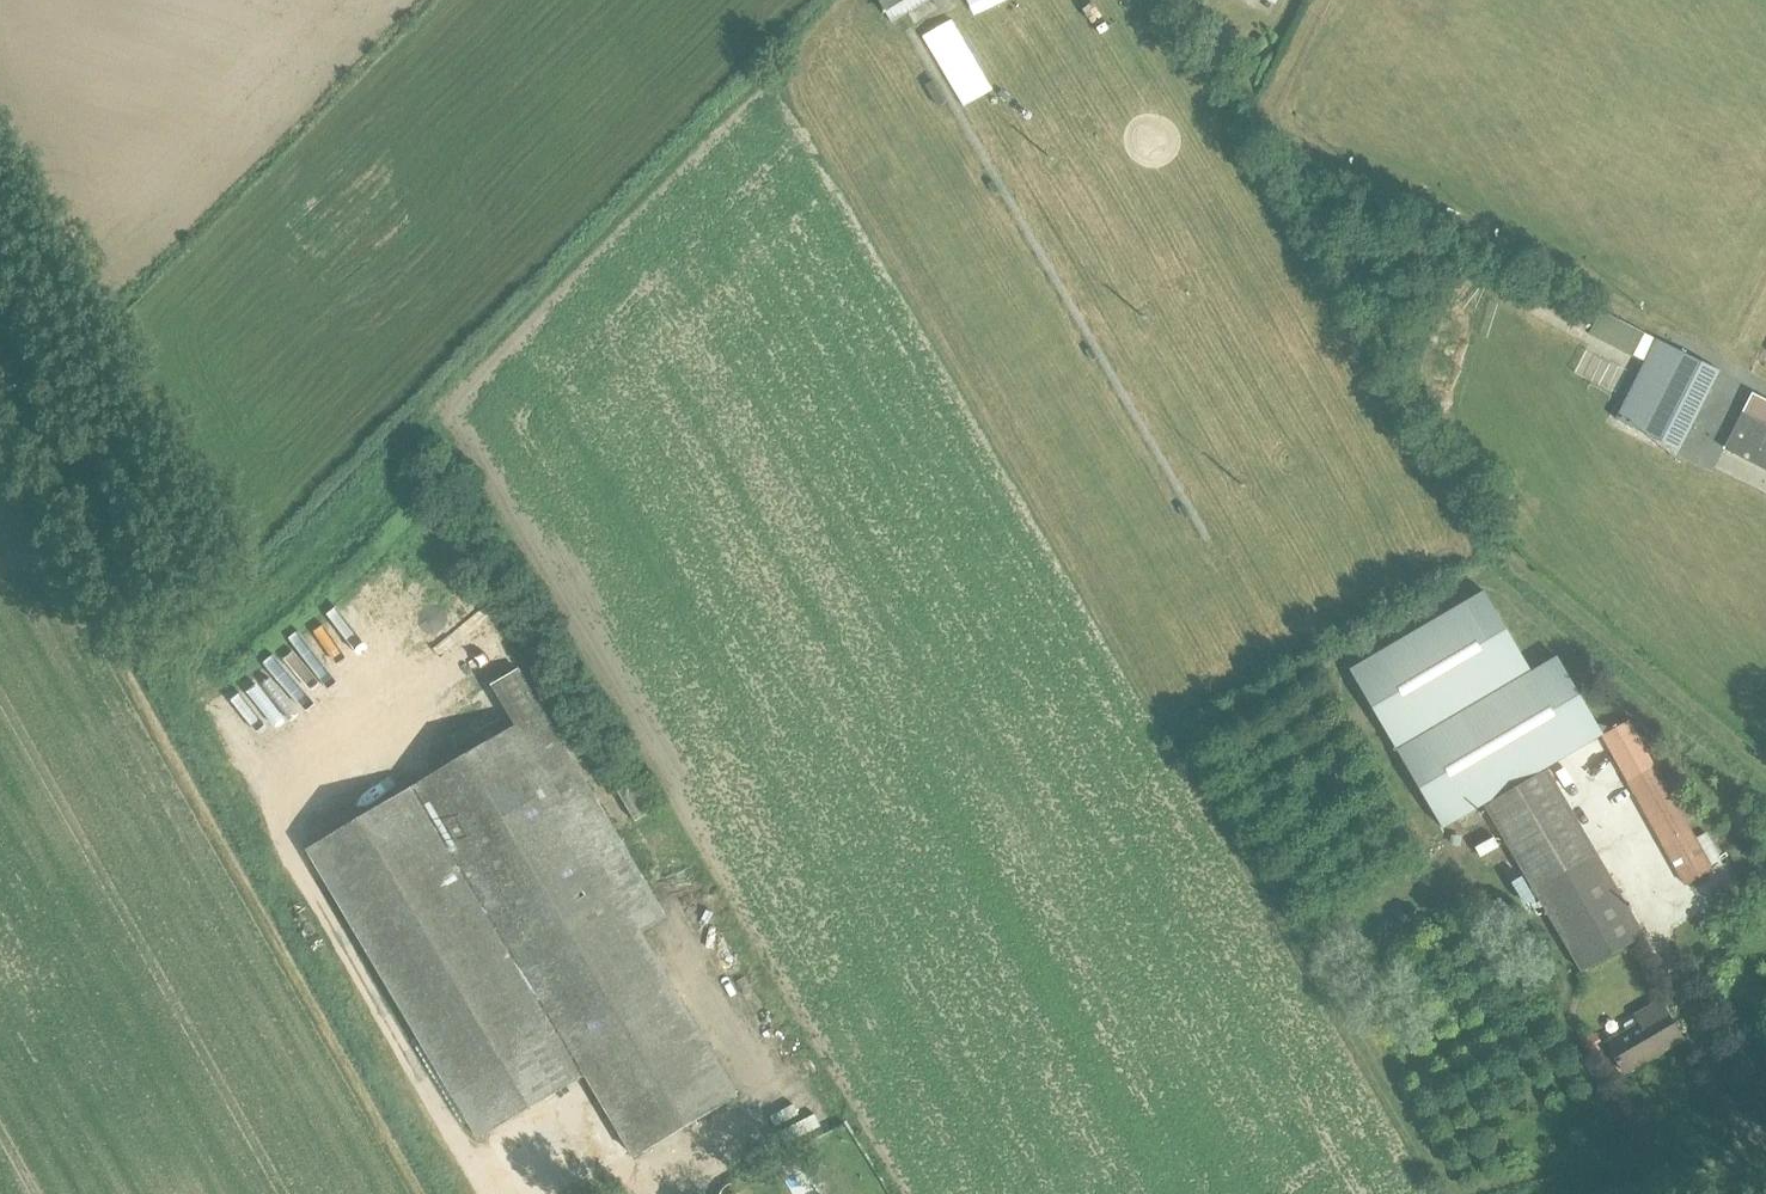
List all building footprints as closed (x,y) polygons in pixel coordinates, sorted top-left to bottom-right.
[(893,22),(931,0),(881,0),(880,1),(893,22)] [(1590,334),(1634,357),(1646,334),(1601,312),(1590,334)] [(1719,371),(1658,340),(1617,419),(1679,450),(1719,371)] [(1744,412),(1725,449),(1765,470),(1765,423),(1744,412)] [(432,601),(446,633),(487,615),(473,583),(432,601)] [(1485,591),(1351,670),(1444,829),(1484,805),(1483,803),(1546,766),(1601,734),(1602,733),(1598,724),(1558,657),(1532,672),(1485,591)] [(635,1156),(737,1095),(642,929),(670,913),(525,665),(498,681),(521,723),(308,845),(453,1094),(478,1139),(590,1076),(635,1156)] [(1615,729),(1598,724),(1602,733),(1601,734),(1628,780),(1654,765),(1630,720),(1615,729)] [(1654,765),(1628,780),(1687,885),(1713,870),(1708,861),(1719,854),(1706,829),(1705,829),(1698,833),(1694,836),(1654,765)] [(1533,887),(1581,969),(1644,933),(1595,851),(1595,850),(1546,766),(1483,803),(1484,805),(1533,887)] [(617,791),(635,822),(650,812),(633,782),(617,791)] [(686,950),(674,955),(683,975),(694,970),(686,950)] [(754,1002),(764,997),(752,975),(742,981),(754,1002)] [(1608,1041),(1625,1071),(1681,1038),(1660,1001),(1635,1016),(1639,1023),(1608,1041)] [(740,1113),(691,1131),(696,1145),(745,1126),(740,1113)] [(776,1141),(783,1155),(813,1139),(805,1125),(776,1141)]
